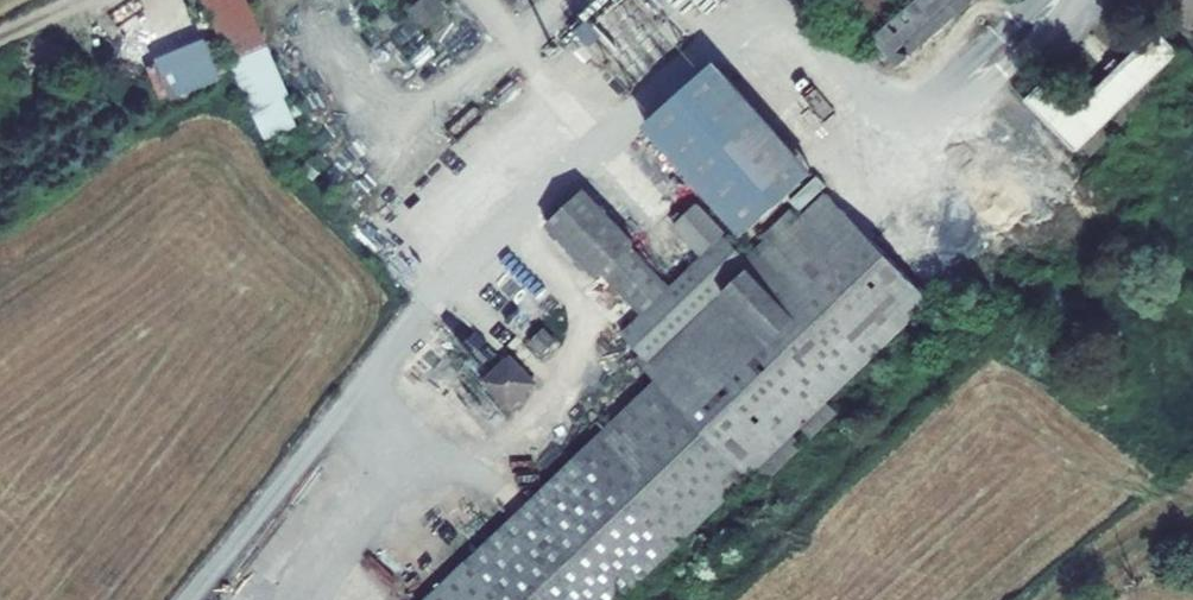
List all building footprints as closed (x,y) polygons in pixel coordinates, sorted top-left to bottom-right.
[(235,77),(250,112),(281,99),(238,0),(200,0),(235,77)] [(874,42),(897,68),(972,2),(971,0),(922,0),(874,42)] [(1143,103),(1184,64),(1175,54),(1177,51),(1156,31),(1120,65),(1114,59),(1105,67),(1111,75),(1076,108),(1046,81),(1026,100),(1076,151),(1077,149),(1134,95),(1143,103)] [(163,102),(218,80),(201,39),(147,61),(163,102)] [(714,51),(643,113),(747,224),(817,159),(714,51)] [(250,112),(264,145),(295,131),(281,99),(250,112)] [(605,275),(634,250),(631,248),(634,245),(582,192),(548,226),(600,278),(605,274),(605,275)] [(978,256),(925,237),(908,221),(878,250),(824,195),(800,218),(791,209),(764,235),(766,239),(745,259),(723,236),(725,234),(697,204),(674,227),(702,257),(670,288),(634,250),(605,275),(642,314),(623,334),(640,354),(634,360),(655,383),(593,442),(434,592),(426,599),(620,599),(644,577),(743,481),(860,369),(965,269),(978,256)] [(544,355),(556,343),(543,331),(531,342),(544,355)] [(509,408),(533,384),(511,359),(507,363),(485,382),(509,408)]
